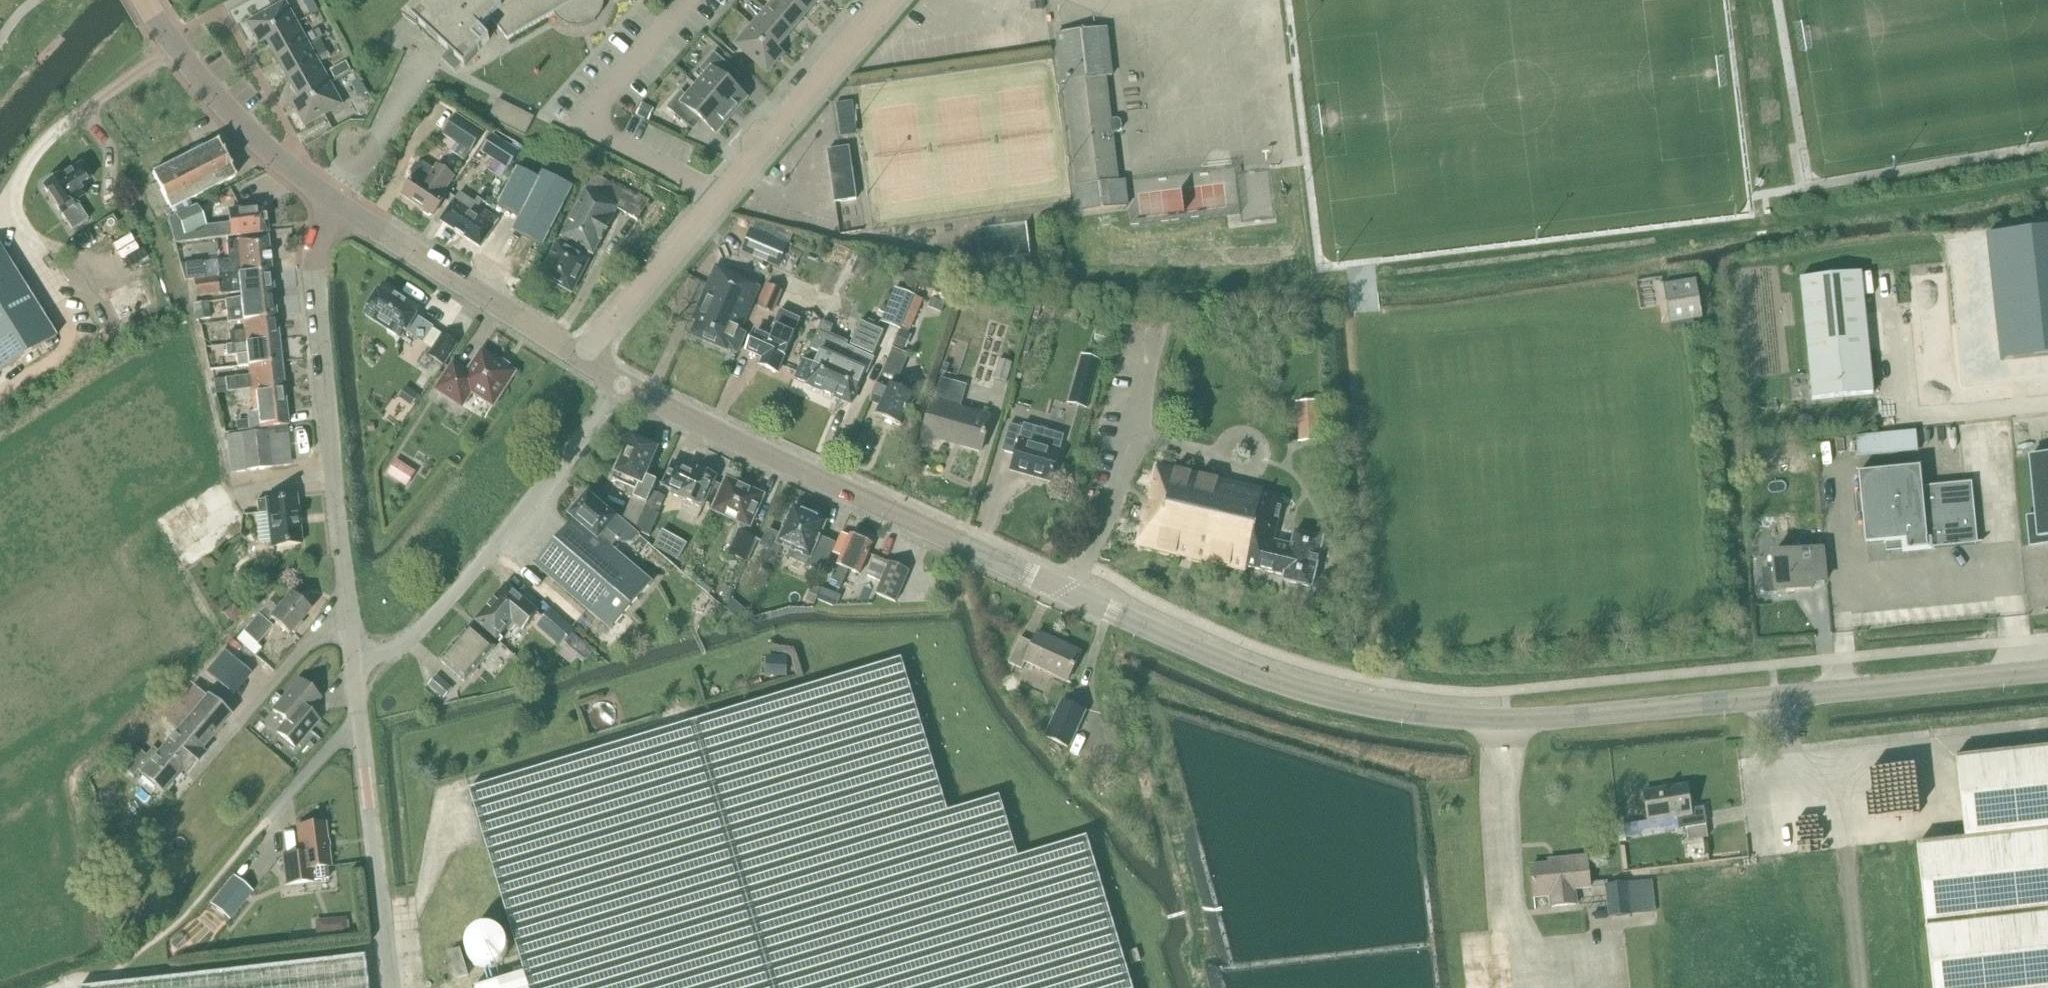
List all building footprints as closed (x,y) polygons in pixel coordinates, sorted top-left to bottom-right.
[(412,17),(466,67),(490,40),(482,31),(492,20),(508,40),(546,19),(555,14),(556,16),(558,18),(560,20),(564,24),(567,25),(572,26),(578,27),(586,26),(591,24),(596,20),(590,15),(592,14),(594,12),(595,9),(596,7),(596,2),(596,0),(427,0),(412,17)] [(792,0),(775,0),(767,9),(793,32),(808,14),(792,0)] [(808,14),(821,0),(792,0),(808,14)] [(306,5),(311,15),(318,12),(312,1),(306,5)] [(1043,1),(1031,3),(1032,13),(1045,11),(1043,1)] [(294,17),(286,2),(249,23),(261,45),(268,41),(268,40),(298,24),(311,16),(308,9),(294,17)] [(793,32),(767,9),(752,27),(778,50),(779,48),(793,32)] [(309,43),(298,24),(268,40),(268,41),(279,60),(309,43)] [(752,27),(736,45),(768,73),(785,54),(779,48),(778,50),(752,27)] [(1078,213),(1118,208),(1128,207),(1125,182),(1118,182),(1113,134),(1120,133),(1122,130),(1121,122),(1118,120),(1111,121),(1106,78),(1112,77),(1107,29),(1057,35),(1063,83),(1066,82),(1079,187),(1075,188),(1076,196),(1078,213)] [(319,30),(308,35),(312,43),(323,38),(319,30)] [(317,59),(310,45),(309,43),(279,60),(290,80),(320,64),(331,58),(328,53),(317,59)] [(707,76),(698,86),(732,116),(747,98),(727,80),(736,71),(715,53),(700,70),(707,76)] [(336,79),(351,71),(346,62),(331,71),(336,79)] [(290,80),(300,100),(301,100),(331,83),(320,64),(290,80)] [(306,126),(343,105),(331,83),(301,100),(300,100),(293,103),(306,126)] [(732,116),(698,86),(689,97),(682,91),(667,108),(688,126),(696,116),(716,134),(732,116)] [(530,134),(539,117),(501,99),(493,117),(530,134)] [(858,102),(842,103),(843,136),(859,135),(858,102)] [(642,105),(636,117),(648,122),(649,120),(653,110),(642,105)] [(457,114),(444,135),(471,152),(484,132),(457,114)] [(493,135),(482,152),(509,169),(521,152),(493,135)] [(235,178),(217,142),(153,174),(170,210),(235,178)] [(851,147),(828,150),(836,203),(858,200),(851,147)] [(574,189),(565,184),(573,169),(559,162),(556,168),(551,177),(544,174),(542,179),(522,217),(514,231),(544,246),(574,189)] [(79,187),(91,179),(81,164),(61,177),(60,176),(43,186),(60,212),(72,231),(88,220),(76,202),(85,196),(79,187)] [(414,180),(403,196),(434,216),(440,206),(437,204),(455,177),(438,166),(435,171),(424,164),(417,165),(412,172),(414,180)] [(501,206),(516,214),(521,217),(541,179),(519,167),(506,193),(500,205),(501,206)] [(650,206),(598,177),(564,237),(568,240),(564,248),(560,246),(543,275),(572,292),(589,262),(588,262),(589,261),(593,254),(594,255),(595,255),(620,211),(641,222),(650,206)] [(480,208),(475,204),(459,194),(441,221),(481,247),(499,220),(480,208)] [(129,200),(122,204),(130,219),(137,215),(129,200)] [(267,232),(264,207),(230,211),(232,223),(207,226),(198,205),(167,216),(174,243),(246,235),(246,234),(267,232)] [(777,268),(778,269),(793,234),(763,226),(760,232),(760,233),(751,229),(750,230),(741,253),(755,259),(777,268)] [(1989,236),(2002,361),(2047,356),(2047,230),(1989,236)] [(237,242),(234,242),(226,243),(228,260),(216,262),(218,277),(271,271),(268,237),(237,240),(237,242)] [(51,342),(53,345),(57,343),(54,339),(56,338),(0,249),(0,374),(51,342)] [(204,279),(203,263),(181,266),(185,281),(204,279)] [(742,332),(748,318),(761,288),(745,281),(746,279),(717,267),(695,318),(694,320),(698,322),(692,336),(728,352),(729,350),(738,354),(747,334),(742,332)] [(274,294),(271,271),(218,277),(219,294),(220,296),(240,294),(240,298),(274,294)] [(777,272),(771,286),(784,292),(790,277),(777,272)] [(1874,394),(1866,318),(1862,273),(1856,274),(1800,279),(1804,318),(1812,400),(1826,399),(1856,396),(1874,394)] [(192,281),(195,298),(218,295),(216,278),(192,281)] [(106,297),(119,322),(153,304),(140,279),(106,297)] [(1670,318),(1671,324),(1704,319),(1703,318),(1697,281),(1665,286),(1670,318)] [(784,292),(771,286),(770,286),(768,285),(758,308),(770,313),(774,314),(784,292)] [(384,286),(366,314),(372,318),(403,338),(407,331),(423,342),(433,327),(416,316),(420,310),(384,286)] [(883,318),(882,322),(898,329),(913,294),(897,287),(883,318)] [(819,290),(816,305),(832,307),(834,293),(819,290)] [(916,296),(913,294),(898,329),(901,330),(903,327),(911,331),(924,302),(922,301),(924,296),(918,293),(916,296)] [(274,294),(240,298),(240,299),(225,301),(227,323),(242,322),(276,318),(274,294)] [(928,308),(943,314),(947,304),(932,298),(928,308)] [(193,305),(196,322),(211,320),(210,314),(208,303),(193,305)] [(757,332),(748,351),(765,358),(762,366),(778,373),(802,319),(781,310),(778,318),(769,337),(757,332)] [(279,340),(276,318),(242,322),(243,332),(229,333),(230,346),(279,340)] [(834,397),(852,404),(866,373),(867,374),(873,360),(872,359),(884,332),(877,329),(878,326),(868,322),(866,324),(860,322),(857,330),(855,328),(850,339),(853,340),(850,346),(856,348),(855,352),(846,348),(849,343),(830,335),(834,327),(822,322),(810,350),(820,354),(815,366),(804,362),(796,380),(807,385),(824,392),(824,394),(834,398),(834,397)] [(901,331),(895,344),(906,348),(911,335),(901,331)] [(444,366),(458,344),(444,334),(429,356),(444,366)] [(237,368),(248,366),(281,362),(279,340),(230,346),(226,346),(227,357),(236,356),(237,368)] [(870,403),(880,408),(877,416),(902,426),(915,396),(913,395),(915,390),(903,385),(901,390),(896,388),(909,356),(908,355),(892,349),(870,403)] [(454,364),(437,390),(463,407),(472,393),(494,407),(516,373),(482,351),(468,373),(454,364)] [(1082,356),(1071,394),(1090,399),(1101,362),(1082,356)] [(1000,360),(994,380),(1007,384),(1013,364),(1000,360)] [(284,386),(281,362),(248,366),(249,376),(226,379),(226,378),(214,380),(216,393),(251,390),(284,386)] [(991,417),(961,408),(967,386),(942,378),(935,401),(933,401),(923,436),(981,452),(991,417)] [(288,426),(284,386),(251,390),(254,413),(249,414),(247,414),(248,430),(251,430),(268,428),(286,426),(288,426)] [(406,387),(398,398),(411,407),(419,396),(406,387)] [(1320,438),(1318,402),(1300,403),(1303,439),(1320,438)] [(1808,416),(1799,417),(1800,434),(1809,434),(1808,416)] [(1010,425),(1003,452),(1016,455),(1011,471),(1052,482),(1060,451),(1065,436),(1025,425),(1024,428),(1010,425)] [(268,431),(227,436),(231,473),(273,468),(268,431)] [(1918,452),(1916,432),(1856,438),(1858,458),(1918,452)] [(623,520),(636,530),(647,503),(648,504),(653,492),(658,481),(645,475),(657,449),(633,438),(615,479),(638,489),(634,498),(632,497),(623,520)] [(2032,456),(2038,516),(2029,517),(2032,545),(2047,544),(2047,455),(2032,456)] [(403,465),(397,461),(387,476),(394,480),(403,465)] [(672,495),(702,509),(704,505),(712,508),(722,485),(714,482),(717,476),(713,474),(713,471),(708,468),(704,470),(700,468),(698,474),(674,463),(665,485),(675,490),(672,495)] [(1159,467),(1141,544),(1247,570),(1248,567),(1285,576),(1284,581),(1312,588),(1324,539),(1295,532),(1292,545),(1274,541),(1284,496),(1159,467)] [(1923,487),(1921,467),(1859,473),(1866,545),(1886,543),(1887,553),(1979,544),(1973,482),(1923,487)] [(728,480),(713,512),(750,528),(764,496),(728,480)] [(653,492),(648,504),(646,508),(658,514),(665,498),(653,492)] [(266,499),(266,500),(257,501),(258,514),(268,512),(272,547),(301,544),(296,496),(266,499)] [(651,583),(612,550),(618,541),(622,544),(634,544),(640,536),(635,532),(636,530),(623,520),(622,521),(617,517),(615,519),(589,496),(572,516),(575,518),(536,564),(612,629),(651,583)] [(769,530),(762,545),(779,553),(782,546),(793,550),(790,558),(823,573),(836,544),(820,536),(826,524),(822,522),(822,517),(816,514),(812,517),(794,510),(782,537),(769,530)] [(740,530),(730,554),(747,562),(758,537),(740,530)] [(832,580),(839,583),(837,587),(841,589),(850,570),(860,574),(873,544),(869,542),(869,540),(863,538),(861,539),(851,535),(850,537),(843,534),(834,553),(842,556),(832,580)] [(1825,584),(1821,541),(1820,541),(1820,549),(1774,553),(1775,570),(1765,571),(1767,592),(1761,593),(1761,594),(1812,590),(1811,584),(1824,583),(1824,584),(1825,584)] [(896,604),(910,572),(889,563),(876,595),(896,604)] [(807,603),(815,606),(817,600),(823,588),(815,584),(807,603)] [(507,585),(492,603),(523,630),(539,612),(507,585)] [(817,600),(827,604),(832,592),(823,588),(817,600)] [(282,605),(272,597),(242,632),(236,640),(250,652),(255,656),(261,649),(257,646),(272,628),(267,624),(271,619),(289,634),(309,611),(291,595),(282,605)] [(512,623),(522,632),(523,630),(492,603),(476,621),(498,640),(502,636),(512,623)] [(223,614),(231,623),(241,615),(232,605),(223,614)] [(569,638),(573,633),(576,630),(551,609),(536,627),(561,648),(569,638)] [(496,648),(472,626),(456,644),(481,665),(496,648)] [(1034,644),(1021,638),(1009,664),(1023,670),(1026,662),(1068,682),(1082,653),(1038,633),(1034,644)] [(576,636),(559,656),(573,668),(580,661),(584,664),(594,652),(576,636)] [(456,644),(442,661),(466,683),(481,665),(456,644)] [(224,651),(205,673),(227,691),(246,670),(224,651)] [(788,657),(766,656),(766,677),(787,678),(788,657)] [(1087,838),(1018,859),(999,797),(948,813),(901,659),(469,790),(525,974),(479,987),(1133,987),(1087,838)] [(998,682),(1010,700),(1023,692),(1012,674),(998,682)] [(428,687),(444,700),(453,690),(437,676),(428,687)] [(320,698),(299,680),(273,711),(286,722),(277,732),(295,748),(319,720),(308,711),(320,698)] [(229,717),(195,687),(166,721),(179,732),(160,754),(152,748),(145,756),(131,744),(116,764),(133,778),(139,770),(164,792),(182,771),(187,775),(204,755),(199,751),(229,717)] [(1062,700),(1044,738),(1069,750),(1087,712),(1062,700)] [(1917,845),(1933,987),(2047,987),(2047,748),(1956,759),(1965,840),(1917,845)] [(1686,785),(1645,792),(1649,821),(1677,816),(1679,829),(1687,828),(1689,842),(1709,839),(1706,825),(1707,825),(1704,807),(1690,809),(1686,785)] [(282,857),(286,885),(313,882),(328,880),(327,869),(331,869),(331,866),(325,823),(297,827),(300,855),(282,857)] [(1741,860),(1740,852),(1728,853),(1729,862),(1741,860)] [(1535,898),(1551,896),(1552,908),(1577,906),(1575,890),(1590,888),(1587,857),(1557,860),(1558,864),(1532,867),(1535,898)] [(1633,873),(1634,883),(1651,881),(1650,872),(1633,873)] [(252,893),(233,878),(210,905),(229,921),(252,893)] [(124,880),(113,893),(122,900),(132,888),(124,880)] [(1632,916),(1629,883),(1606,886),(1609,918),(1632,916)] [(346,919),(327,920),(328,936),(347,935),(346,919)] [(463,953),(492,978),(516,951),(487,925),(463,953)] [(458,980),(469,977),(461,949),(450,952),(458,980)] [(1138,950),(1128,953),(1132,965),(1142,961),(1138,950)] [(364,957),(85,987),(367,987),(364,957)]
